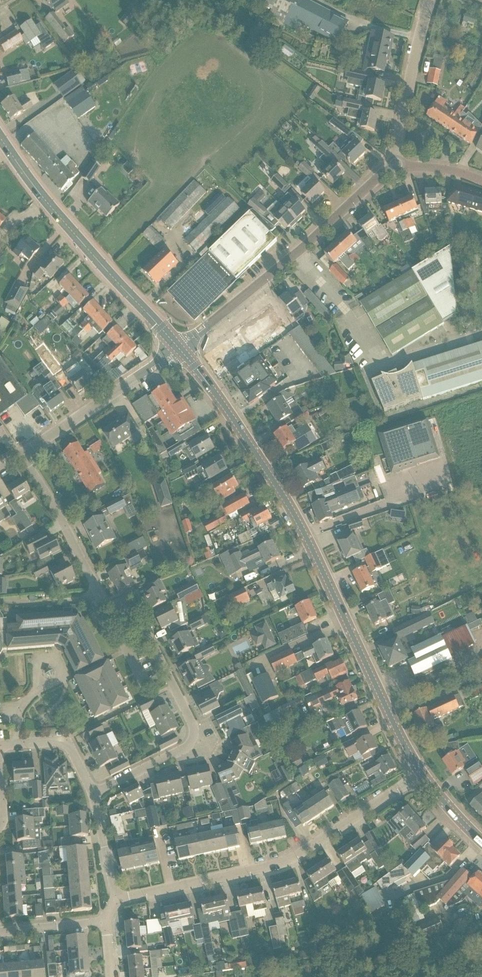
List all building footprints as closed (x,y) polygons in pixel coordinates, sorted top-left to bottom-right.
[(47,3),(48,2),(56,13),(68,4),(65,0),(46,0),(47,1),(46,2),(47,3)] [(265,7),(271,10),(268,16),(276,21),(274,23),(283,27),(284,25),(297,31),(301,24),(329,39),(338,43),(348,22),(340,18),(309,2),(310,0),(268,0),(265,7)] [(130,10),(120,21),(125,26),(135,14),(130,10)] [(65,30),(54,14),(46,20),(63,44),(68,40),(62,32),(65,30)] [(30,22),(20,28),(24,35),(20,38),(23,41),(25,45),(37,38),(44,50),(52,44),(40,25),(35,28),(30,22)] [(4,53),(23,42),(16,31),(0,42),(0,47),(4,53)] [(368,68),(383,72),(387,57),(389,57),(393,38),(376,34),(368,68)] [(368,90),(365,105),(372,106),(373,100),(381,102),(384,86),(370,83),(361,81),(362,73),(338,68),(337,73),(346,75),(346,78),(350,79),(349,86),(368,90)] [(429,76),(439,78),(440,71),(430,69),(429,76)] [(18,72),(5,75),(7,87),(29,81),(28,76),(26,70),(18,72)] [(54,86),(63,98),(81,86),(72,74),(54,86)] [(308,97),(313,101),(321,89),(316,86),(308,97)] [(82,87),(64,100),(77,120),(95,107),(82,87)] [(1,105),(10,121),(22,113),(22,112),(32,106),(28,100),(18,107),(12,98),(1,105)] [(439,98),(427,116),(450,131),(459,117),(464,108),(460,106),(455,114),(444,107),(443,109),(442,108),(445,102),(439,98)] [(337,99),(336,106),(343,108),(345,100),(337,99)] [(372,106),(365,105),(345,100),(343,108),(352,110),(350,118),(358,120),(357,126),(358,128),(361,129),(374,132),(378,116),(370,114),(372,106)] [(459,117),(450,131),(470,145),(480,131),(459,117)] [(328,123),(348,138),(352,132),(334,118),(328,123)] [(64,169),(33,134),(21,146),(61,191),(62,190),(64,192),(71,186),(69,183),(74,179),(73,179),(79,174),(74,169),(76,167),(74,165),(75,164),(72,161),(71,162),(64,169)] [(344,174),(337,166),(342,161),(335,154),(322,142),(321,142),(316,138),(311,144),(323,155),(319,159),(325,165),(319,171),(332,185),(344,174)] [(342,156),(348,162),(349,163),(350,163),(353,165),(365,153),(350,138),(344,144),(345,145),(339,151),(343,155),(342,156)] [(299,169),(309,179),(314,175),(300,161),(296,165),(299,169)] [(81,179),(88,184),(100,167),(92,162),(81,179)] [(271,181),(281,191),(286,186),(277,176),(271,181)] [(303,183),(297,189),(302,194),(305,197),(312,205),(324,193),(317,186),(314,182),(311,180),(310,181),(309,179),(308,178),(303,183)] [(156,220),(159,223),(162,220),(171,229),(205,193),(193,182),(170,206),(156,220)] [(481,212),(481,194),(480,193),(453,185),(450,194),(448,202),(481,212)] [(94,195),(87,203),(95,210),(96,208),(106,218),(113,211),(117,207),(119,205),(107,193),(105,195),(100,189),(94,195)] [(278,203),(278,204),(297,223),(302,218),(300,216),(305,212),(293,200),(298,195),(292,190),(288,194),(282,199),(278,203)] [(276,221),(268,213),(258,205),(266,196),(261,191),(253,200),(248,206),(252,210),(271,225),(276,221)] [(449,216),(448,205),(442,205),(441,201),(441,191),(426,192),(426,197),(418,197),(422,207),(425,215),(429,215),(429,213),(442,212),(444,212),(445,216),(449,216)] [(209,217),(184,241),(196,253),(239,211),(228,199),(227,200),(219,192),(202,210),(209,217)] [(412,198),(398,204),(403,216),(418,210),(412,198)] [(297,223),(278,204),(268,213),(276,221),(278,223),(285,231),(290,226),(292,228),(297,223)] [(403,216),(398,204),(384,211),(389,223),(396,220),(402,233),(400,234),(404,243),(414,239),(413,238),(412,235),(406,222),(403,216)] [(271,225),(252,210),(220,242),(214,248),(167,293),(194,321),(240,277),(242,278),(245,275),(244,273),(277,241),(270,234),(276,229),(271,225)] [(357,235),(356,235),(364,246),(370,254),(374,251),(374,246),(367,236),(372,232),(377,239),(378,240),(381,241),(388,235),(381,225),(379,227),(371,216),(364,221),(363,220),(360,223),(360,224),(359,225),(363,231),(357,235)] [(411,220),(406,222),(412,235),(417,233),(411,220)] [(142,236),(158,251),(166,243),(150,228),(142,236)] [(272,235),(276,239),(280,235),(276,231),(272,235)] [(356,253),(352,248),(357,243),(361,248),(364,246),(356,235),(353,238),(348,233),(347,234),(344,234),(341,237),(341,239),(336,244),(345,254),(349,258),(355,265),(360,260),(354,254),(356,253)] [(13,253),(18,258),(20,255),(28,262),(39,249),(26,238),(13,253)] [(215,238),(209,243),(214,248),(220,242),(215,238)] [(197,253),(202,258),(211,249),(206,244),(197,253)] [(349,258),(345,254),(336,244),(325,254),(334,264),(339,260),(349,271),(355,265),(349,258)] [(412,272),(428,298),(443,324),(457,316),(451,261),(460,260),(459,248),(450,249),(412,272)] [(143,271),(156,285),(177,264),(165,251),(143,271)] [(41,262),(34,269),(33,270),(32,275),(38,280),(44,274),(50,279),(63,264),(53,255),(44,265),(41,262)] [(411,264),(401,269),(403,273),(413,269),(411,264)] [(330,271),(343,286),(349,280),(336,266),(330,271)] [(362,306),(376,330),(428,298),(412,272),(359,304),(361,307),(362,306)] [(58,286),(68,296),(78,287),(68,277),(58,286)] [(3,303),(17,310),(28,289),(14,282),(3,303)] [(78,287),(68,296),(78,307),(88,298),(78,287)] [(35,299),(40,304),(50,294),(45,289),(35,299)] [(286,294),(279,299),(293,317),(293,318),(297,323),(304,318),(307,307),(307,306),(309,305),(300,294),(295,298),(291,293),(288,296),(286,294)] [(55,300),(59,305),(64,300),(60,296),(55,300)] [(428,298),(376,330),(392,356),(443,324),(428,298)] [(312,304),(328,322),(333,317),(317,299),(312,304)] [(64,300),(59,305),(62,308),(67,304),(64,300)] [(82,311),(92,322),(102,313),(92,302),(82,311)] [(275,303),(251,320),(268,343),(292,326),(275,303)] [(63,310),(59,305),(52,311),(57,316),(63,310)] [(99,335),(112,323),(102,313),(92,322),(88,326),(91,329),(93,328),(99,335)] [(9,323),(1,318),(0,320),(0,337),(9,323)] [(79,327),(83,331),(88,326),(85,323),(79,327)] [(91,329),(88,326),(83,331),(86,334),(91,329)] [(288,334),(294,341),(305,333),(299,326),(288,334)] [(103,353),(106,356),(126,339),(116,328),(102,341),(108,348),(103,353)] [(294,341),(300,349),(310,341),(305,333),(294,341)] [(231,335),(208,352),(225,375),(248,358),(231,335)] [(126,339),(106,356),(103,360),(96,366),(105,377),(111,371),(107,366),(121,353),(126,358),(135,349),(126,339)] [(300,349),(305,356),(316,348),(310,341),(300,349)] [(384,412),(406,405),(406,404),(423,398),(423,400),(481,381),(481,344),(413,365),(409,369),(404,373),(398,376),(396,372),(385,377),(381,376),(382,378),(372,382),(384,412)] [(45,345),(35,352),(55,377),(64,370),(45,345)] [(305,356),(311,364),(322,356),(316,348),(305,356)] [(135,352),(144,361),(147,359),(138,349),(135,352)] [(76,352),(72,356),(77,361),(81,357),(76,352)] [(341,363),(334,363),(335,372),(346,371),(346,365),(350,365),(350,354),(341,355),(341,363)] [(311,364),(317,371),(327,363),(322,356),(311,364)] [(28,396),(22,388),(1,361),(0,359),(0,416),(28,396)] [(242,394),(247,401),(250,406),(270,391),(269,389),(277,383),(260,360),(252,366),(251,364),(232,377),(243,393),(242,394)] [(42,363),(33,370),(38,377),(42,375),(46,380),(48,383),(53,379),(47,371),(44,367),(42,363)] [(327,363),(317,371),(322,378),(336,374),(327,363)] [(66,375),(65,376),(69,381),(69,382),(71,385),(77,393),(91,384),(85,375),(83,372),(82,372),(77,365),(71,369),(72,372),(66,376),(66,375)] [(113,374),(118,379),(119,380),(123,377),(124,377),(123,376),(117,370),(113,374)] [(33,395),(31,396),(42,411),(47,408),(50,412),(63,403),(60,398),(57,395),(56,393),(55,393),(53,389),(49,385),(46,387),(45,386),(43,388),(41,387),(38,387),(34,389),(33,392),(33,395)] [(147,396),(132,406),(134,408),(133,408),(144,425),(152,419),(158,415),(176,442),(177,442),(179,445),(183,442),(202,431),(200,428),(182,400),(176,403),(165,387),(148,398),(147,396)] [(304,415),(301,410),(298,406),(289,411),(287,409),(289,408),(284,400),(282,401),(281,399),(268,407),(278,423),(288,417),(291,423),(295,421),(304,415)] [(119,422),(111,427),(103,432),(112,447),(121,441),(122,443),(130,438),(129,436),(139,430),(129,413),(118,420),(119,422)] [(304,415),(295,421),(297,425),(307,419),(310,417),(307,413),(304,415)] [(378,433),(391,474),(439,458),(427,420),(405,426),(404,425),(378,433)] [(310,445),(301,429),(295,432),(292,426),(287,429),(287,428),(274,436),(283,450),(294,444),(298,452),(310,445)] [(148,431),(150,437),(156,434),(152,428),(148,431)] [(194,454),(197,459),(214,449),(207,437),(196,443),(195,441),(188,445),(194,454)] [(90,448),(94,454),(105,448),(100,441),(90,448)] [(167,452),(171,459),(179,454),(187,449),(183,442),(179,445),(167,452)] [(98,475),(101,473),(88,452),(85,454),(78,444),(64,453),(91,495),(105,486),(98,475)] [(218,475),(226,469),(219,458),(208,465),(206,463),(201,466),(202,467),(197,470),(194,464),(182,469),(188,480),(199,475),(205,471),(209,480),(218,475)] [(294,472),(303,489),(316,482),(312,475),(327,468),(322,458),(294,472)] [(328,479),(324,482),(327,487),(332,485),(340,482),(355,475),(351,467),(336,474),(336,473),(329,476),(328,479)] [(234,490),(239,487),(232,475),(206,491),(213,504),(219,500),(220,502),(235,492),(234,490)] [(312,506),(355,489),(359,488),(355,476),(343,481),(346,488),(335,492),(332,485),(327,487),(317,491),(308,495),(312,506)] [(172,504),(165,480),(154,484),(161,508),(172,504)] [(21,481),(7,489),(13,498),(15,502),(20,499),(22,497),(26,503),(27,503),(33,499),(29,492),(28,492),(21,481)] [(341,508),(360,500),(355,489),(312,506),(320,524),(329,520),(333,519),(332,516),(330,509),(340,505),(341,508)] [(222,507),(227,516),(250,504),(244,495),(222,507)] [(112,541),(104,525),(107,523),(105,517),(110,515),(127,506),(122,498),(106,507),(91,514),(94,522),(85,526),(96,549),(112,541)] [(10,517),(4,508),(5,508),(0,500),(0,523),(10,517)] [(32,526),(23,512),(22,512),(16,504),(10,507),(16,516),(25,530),(32,526)] [(256,508),(248,513),(240,517),(244,523),(252,519),(257,528),(272,520),(271,518),(272,517),(270,514),(268,514),(266,509),(259,513),(256,508)] [(390,510),(389,518),(405,519),(405,512),(390,510)] [(204,525),(208,533),(227,522),(223,514),(204,525)] [(25,530),(16,516),(11,519),(20,534),(25,530)] [(156,533),(163,532),(161,519),(154,520),(156,533)] [(183,522),(184,526),(186,533),(192,531),(188,521),(183,522)] [(348,525),(350,532),(363,528),(361,521),(348,525)] [(238,537),(241,544),(255,537),(251,530),(238,537)] [(29,555),(35,552),(40,561),(52,555),(52,556),(61,552),(57,545),(56,546),(51,537),(45,540),(42,534),(24,543),(29,555)] [(356,563),(365,559),(370,556),(366,549),(363,550),(356,535),(338,543),(343,553),(342,553),(344,559),(345,558),(346,560),(353,557),(356,563)] [(142,536),(124,544),(130,556),(147,547),(142,536)] [(266,566),(280,559),(273,543),(242,558),(240,554),(229,559),(236,573),(247,568),(246,566),(262,558),(266,566)] [(370,556),(365,559),(369,567),(353,575),(354,575),(355,575),(358,580),(356,581),(362,593),(367,591),(368,591),(375,588),(369,575),(382,569),(382,568),(389,564),(382,550),(370,556)] [(137,553),(125,559),(130,568),(141,562),(140,559),(137,553)] [(55,568),(49,571),(57,587),(66,582),(67,584),(73,582),(72,580),(74,579),(66,564),(55,569),(55,568)] [(32,572),(35,579),(48,573),(44,566),(32,572)] [(108,574),(113,584),(115,583),(120,593),(135,585),(125,566),(108,574)] [(275,583),(274,583),(267,586),(270,594),(271,594),(274,601),(280,599),(295,592),(291,584),(289,585),(285,578),(275,583)] [(165,591),(160,580),(156,582),(148,586),(151,592),(145,595),(148,600),(147,600),(152,610),(166,603),(161,593),(165,591)] [(196,582),(181,590),(185,598),(200,591),(196,582)] [(227,597),(233,609),(249,601),(244,590),(227,597)] [(376,604),(367,609),(375,626),(384,622),(387,620),(386,620),(393,616),(388,606),(395,603),(395,602),(389,590),(377,595),(381,602),(376,604)] [(200,591),(185,598),(187,602),(202,595),(200,591)] [(160,617),(157,618),(162,630),(168,627),(178,622),(175,615),(180,613),(183,611),(178,602),(166,608),(157,612),(160,617)] [(296,609),(291,611),(294,616),(299,614),(303,623),(304,624),(316,619),(309,603),(296,609)] [(423,609),(426,614),(432,611),(429,605),(423,609)] [(273,617),(277,624),(287,620),(283,612),(273,617)] [(380,649),(378,650),(384,662),(386,661),(389,669),(399,664),(400,666),(408,662),(415,678),(418,677),(450,662),(452,660),(451,658),(442,639),(441,636),(438,638),(419,647),(414,649),(412,650),(406,637),(413,634),(435,623),(430,613),(393,631),(397,640),(380,649)] [(0,655),(2,651),(1,650),(7,650),(54,647),(54,645),(56,645),(56,648),(62,651),(64,650),(65,652),(64,652),(75,674),(76,673),(101,661),(103,660),(87,628),(86,629),(82,621),(81,621),(78,615),(72,616),(72,615),(63,616),(63,615),(16,618),(17,626),(6,627),(6,619),(0,620),(0,655)] [(205,625),(201,618),(188,624),(192,632),(205,626),(205,625)] [(275,645),(265,623),(255,628),(266,649),(275,645)] [(303,623),(278,635),(283,646),(308,634),(304,624),(303,623)] [(192,640),(188,632),(178,637),(169,641),(172,648),(174,647),(179,656),(199,646),(196,639),(192,640)] [(334,656),(326,641),(317,645),(313,647),(302,652),(305,659),(312,656),(316,665),(325,661),(334,656)] [(212,645),(194,654),(197,662),(215,653),(212,645)] [(284,669),(303,661),(302,660),(299,653),(298,654),(293,656),(291,651),(268,661),(273,672),(274,674),(284,669)] [(103,664),(101,661),(76,673),(78,677),(74,679),(94,719),(109,711),(108,708),(110,707),(112,710),(127,702),(107,662),(103,664)] [(348,673),(342,661),(332,665),(332,664),(323,668),(313,672),(312,670),(300,675),(304,685),(316,680),(317,681),(329,675),(332,681),(338,678),(348,673)] [(215,681),(209,674),(203,677),(195,662),(189,665),(180,669),(189,688),(196,684),(199,689),(215,681)] [(236,673),(249,697),(254,695),(244,669),(236,673)] [(279,697),(269,675),(252,682),(263,704),(266,702),(278,697),(279,697)] [(211,693),(205,696),(203,700),(197,703),(203,716),(220,708),(216,701),(218,700),(220,694),(224,692),(218,682),(208,687),(211,693)] [(331,690),(329,687),(311,695),(311,694),(304,697),(310,711),(333,700),(337,709),(358,700),(354,692),(349,682),(331,690)] [(467,697),(471,696),(473,700),(481,696),(481,686),(466,693),(467,697)] [(257,700),(254,695),(249,697),(243,700),(246,705),(249,704),(257,700)] [(412,716),(420,733),(435,726),(433,721),(459,708),(454,697),(412,716)] [(149,714),(155,726),(172,717),(166,706),(156,711),(153,707),(155,706),(151,699),(138,706),(141,713),(147,710),(149,714)] [(228,737),(229,737),(246,728),(245,728),(240,717),(243,716),(239,708),(216,719),(220,728),(224,726),(225,727),(224,728),(226,732),(225,732),(225,733),(226,733),(226,734),(226,733),(228,737)] [(326,723),(328,725),(327,725),(332,735),(342,730),(346,737),(367,728),(359,712),(347,718),(346,715),(340,717),(341,719),(335,721),(333,719),(326,723)] [(178,743),(175,736),(174,736),(172,732),(178,729),(172,717),(155,726),(161,737),(163,742),(157,745),(160,752),(178,743)] [(88,745),(94,756),(111,748),(118,744),(112,733),(105,736),(104,734),(100,725),(86,732),(90,738),(97,735),(99,739),(88,745)] [(253,762),(253,761),(263,756),(259,748),(253,749),(250,742),(255,740),(249,727),(246,728),(229,737),(232,743),(231,743),(234,749),(233,752),(253,762)] [(356,746),(350,749),(348,743),(343,745),(349,758),(360,753),(364,762),(372,758),(369,753),(378,749),(371,737),(355,745),(356,746)] [(458,743),(440,747),(448,758),(443,761),(452,776),(461,770),(464,768),(462,764),(466,761),(459,750),(458,743)] [(111,748),(94,756),(100,768),(111,762),(113,767),(107,770),(110,777),(129,767),(126,761),(119,764),(117,759),(111,748)] [(228,762),(243,770),(248,772),(249,774),(254,764),(253,761),(253,762),(233,752),(228,762)] [(324,754),(312,759),(316,768),(328,764),(324,754)] [(384,777),(396,770),(388,756),(376,763),(364,770),(368,778),(381,771),(383,775),(384,777)] [(59,790),(59,787),(62,787),(62,792),(68,792),(68,791),(68,786),(66,786),(66,783),(65,763),(57,764),(57,759),(45,760),(46,765),(44,765),(45,775),(46,786),(47,786),(48,791),(59,790)] [(25,761),(25,765),(12,765),(13,782),(23,782),(34,781),(33,771),(32,761),(25,761)] [(278,770),(285,785),(292,781),(285,766),(283,761),(278,764),(281,769),(278,770)] [(239,779),(243,770),(228,762),(227,765),(216,769),(222,785),(224,791),(237,786),(235,780),(239,779)] [(306,766),(309,771),(314,767),(311,762),(306,766)] [(469,778),(474,785),(481,780),(481,765),(480,762),(473,767),(477,772),(469,778)] [(187,770),(191,790),(213,786),(208,766),(196,769),(195,768),(187,770)] [(296,771),(301,778),(309,773),(305,766),(296,771)] [(172,773),(167,774),(172,796),(183,793),(184,797),(187,796),(188,800),(191,799),(189,787),(183,788),(179,773),(172,775),(172,773)] [(158,794),(153,795),(154,801),(160,800),(160,798),(172,796),(167,774),(162,775),(162,777),(155,778),(158,794)] [(383,775),(371,782),(373,787),(386,780),(384,777),(383,775)] [(328,786),(339,803),(349,796),(338,779),(328,786)] [(33,801),(42,800),(42,799),(41,782),(32,783),(33,801)] [(295,784),(291,786),(296,793),(300,791),(295,784)] [(154,801),(153,795),(151,789),(151,790),(143,794),(138,785),(124,792),(130,805),(138,801),(143,810),(155,807),(154,801)] [(231,811),(232,811),(228,800),(224,791),(222,785),(212,789),(218,803),(222,813),(231,811)] [(296,793),(291,786),(287,789),(292,796),(296,793)] [(321,796),(315,800),(324,813),(334,806),(322,788),(317,791),(321,796)] [(481,794),(470,806),(481,817),(481,794)] [(235,797),(228,800),(232,811),(237,809),(238,810),(240,809),(235,797)] [(268,813),(267,807),(265,799),(255,806),(256,811),(256,815),(268,813)] [(315,800),(304,807),(313,820),(324,813),(315,800)] [(288,803),(283,806),(284,812),(288,817),(290,820),(296,816),(297,818),(303,827),(313,820),(304,807),(301,802),(292,809),(288,803)] [(56,817),(68,816),(68,807),(55,808),(56,817)] [(155,807),(146,810),(150,829),(152,829),(160,827),(155,807)] [(183,809),(185,819),(194,817),(192,807),(183,809)] [(251,819),(248,808),(248,807),(240,809),(238,810),(241,824),(241,826),(247,824),(246,820),(251,819)] [(394,829),(400,835),(418,820),(408,808),(398,816),(403,821),(394,829)] [(15,820),(16,831),(39,829),(39,824),(41,824),(41,818),(43,818),(42,809),(22,811),(22,819),(15,820)] [(241,824),(238,810),(237,809),(232,811),(231,811),(234,826),(241,824)] [(160,816),(162,825),(173,823),(171,814),(160,816)] [(68,816),(69,827),(86,826),(85,815),(68,816)] [(115,837),(123,835),(125,835),(121,815),(110,817),(115,837)] [(418,820),(400,835),(404,839),(412,832),(416,837),(426,829),(425,827),(425,825),(424,823),(422,823),(418,820)] [(259,827),(258,821),(250,823),(251,826),(246,827),(247,830),(250,846),(263,843),(259,827)] [(283,822),(271,825),(274,840),(287,838),(283,822)] [(271,825),(259,827),(263,843),(274,840),(271,825)] [(86,826),(69,827),(70,838),(87,837),(86,826)] [(219,832),(212,833),(216,853),(228,850),(223,828),(218,829),(219,832)] [(224,828),(223,828),(228,850),(241,848),(236,828),(224,831),(224,828)] [(39,829),(16,831),(17,842),(22,842),(22,850),(41,849),(39,829)] [(369,841),(369,842),(376,854),(381,850),(380,849),(382,848),(372,832),(365,836),(369,841)] [(212,833),(200,836),(204,856),(216,853),(212,833)] [(411,846),(416,851),(428,839),(423,834),(411,846)] [(200,836),(187,839),(192,858),(204,856),(200,836)] [(154,837),(141,840),(143,847),(147,866),(159,864),(157,854),(155,844),(154,837)] [(192,858),(187,839),(182,840),(182,838),(177,839),(177,841),(175,841),(179,861),(192,858)] [(141,840),(129,842),(131,849),(135,869),(147,866),(143,847),(141,840)] [(360,840),(348,847),(362,867),(362,866),(360,864),(366,859),(368,862),(372,859),(379,869),(384,866),(376,854),(369,842),(363,845),(360,840)] [(388,874),(386,876),(392,884),(410,875),(413,877),(420,871),(421,872),(427,866),(432,862),(438,868),(439,869),(445,863),(449,867),(453,863),(460,856),(452,848),(453,848),(452,847),(452,845),(449,842),(448,842),(447,841),(441,847),(439,845),(434,850),(428,844),(421,851),(421,850),(407,864),(406,864),(403,867),(401,865),(388,874)] [(346,868),(342,871),(358,896),(364,892),(351,873),(362,867),(348,847),(337,854),(346,868)] [(65,850),(66,863),(86,861),(85,848),(65,850)] [(135,869),(131,849),(118,852),(122,872),(135,869)] [(391,867),(381,850),(376,854),(384,866),(388,874),(401,865),(403,867),(406,864),(402,859),(391,867)] [(38,865),(49,864),(50,864),(49,851),(37,854),(38,859),(38,865)] [(5,857),(6,867),(23,865),(23,855),(15,856),(5,857)] [(329,860),(318,867),(329,884),(335,880),(337,884),(341,882),(347,890),(352,886),(358,896),(342,871),(337,874),(336,872),(337,871),(329,860)] [(66,863),(68,875),(88,873),(86,861),(66,863)] [(42,877),(47,877),(50,877),(49,864),(38,865),(38,869),(39,869),(39,870),(42,870),(42,877)] [(6,867),(7,877),(24,876),(23,865),(6,867)] [(329,884),(318,867),(307,875),(315,888),(309,892),(314,903),(322,898),(318,891),(329,884)] [(406,904),(413,923),(424,919),(421,910),(424,907),(425,908),(436,904),(439,900),(448,908),(462,902),(467,897),(481,909),(481,907),(481,876),(478,873),(473,879),(464,871),(462,870),(451,883),(449,881),(413,893),(413,894),(416,900),(407,904),(406,904)] [(68,875),(69,887),(89,885),(88,873),(68,875)] [(25,886),(24,876),(7,877),(8,887),(8,888),(20,887),(25,886)] [(298,880),(285,884),(289,897),(302,893),(298,880)] [(285,908),(291,906),(291,905),(291,904),(289,897),(285,884),(273,887),(275,897),(279,909),(285,908)] [(69,887),(70,900),(90,898),(89,885),(69,887)] [(20,896),(20,887),(8,888),(8,887),(2,887),(2,888),(3,898),(20,896)] [(361,895),(371,914),(385,906),(375,888),(361,895)] [(263,889),(250,892),(253,905),(254,912),(267,909),(265,903),(266,902),(263,889)] [(241,912),(236,913),(240,931),(241,938),(249,936),(248,929),(245,915),(248,915),(247,906),(253,905),(250,892),(237,895),(240,908),(241,912)] [(413,894),(404,898),(407,904),(416,900),(413,894)] [(21,907),(20,896),(3,898),(4,908),(21,907)] [(227,897),(214,900),(217,913),(223,911),(225,918),(229,917),(232,933),(233,939),(241,938),(240,931),(236,913),(231,914),(227,897)] [(90,898),(70,900),(71,912),(91,911),(90,898)] [(215,955),(209,924),(218,922),(216,913),(217,913),(214,900),(201,903),(204,916),(206,924),(201,926),(204,940),(207,957),(215,955)] [(56,914),(55,901),(49,901),(49,902),(44,902),(46,915),(56,914)] [(304,901),(291,904),(291,905),(291,906),(294,916),(303,913),(302,907),(305,906),(304,901)] [(204,940),(201,926),(201,925),(195,926),(193,918),(194,918),(191,905),(179,908),(181,921),(188,919),(189,928),(193,927),(196,942),(204,940)] [(25,907),(4,908),(5,919),(27,917),(26,906),(25,907)] [(42,906),(37,906),(34,906),(35,918),(43,917),(42,906)] [(166,916),(160,918),(160,920),(161,921),(163,931),(164,930),(171,929),(183,926),(181,921),(179,908),(165,911),(166,916)] [(274,915),(277,926),(281,944),(286,943),(284,935),(287,935),(282,913),(274,915)] [(421,932),(414,935),(418,944),(424,941),(426,947),(447,938),(438,917),(426,922),(418,926),(421,932)] [(147,922),(148,934),(154,934),(155,934),(155,933),(158,932),(159,933),(164,933),(164,932),(162,932),(161,921),(160,920),(151,921),(147,922)] [(126,923),(127,936),(140,935),(140,932),(139,922),(126,923)] [(277,926),(269,928),(274,949),(282,948),(281,944),(277,926)] [(175,945),(171,929),(164,930),(164,932),(164,933),(167,948),(175,946),(175,945)] [(141,947),(140,935),(127,936),(128,950),(134,949),(134,953),(148,952),(147,947),(141,947)] [(66,938),(67,951),(87,949),(85,936),(66,938)] [(67,951),(68,963),(88,961),(87,949),(67,951)] [(162,958),(162,956),(162,951),(150,952),(152,969),(163,968),(163,967),(162,968),(161,958),(162,958)] [(46,953),(47,965),(56,965),(55,958),(51,958),(51,953),(46,953)] [(129,958),(130,971),(144,970),(143,957),(129,958)] [(254,957),(247,959),(248,966),(255,965),(254,957)] [(66,970),(66,976),(83,976),(83,975),(89,974),(88,961),(68,963),(68,964),(69,970),(66,970)] [(229,963),(229,970),(246,967),(246,961),(229,963)] [(30,963),(31,976),(44,976),(44,972),(43,962),(30,963)] [(18,964),(19,976),(31,976),(30,963),(18,964)] [(5,966),(7,976),(19,976),(18,964),(5,966)] [(47,965),(48,976),(57,976),(56,965),(47,965)] [(462,976),(459,968),(434,976),(459,976),(462,976)]
